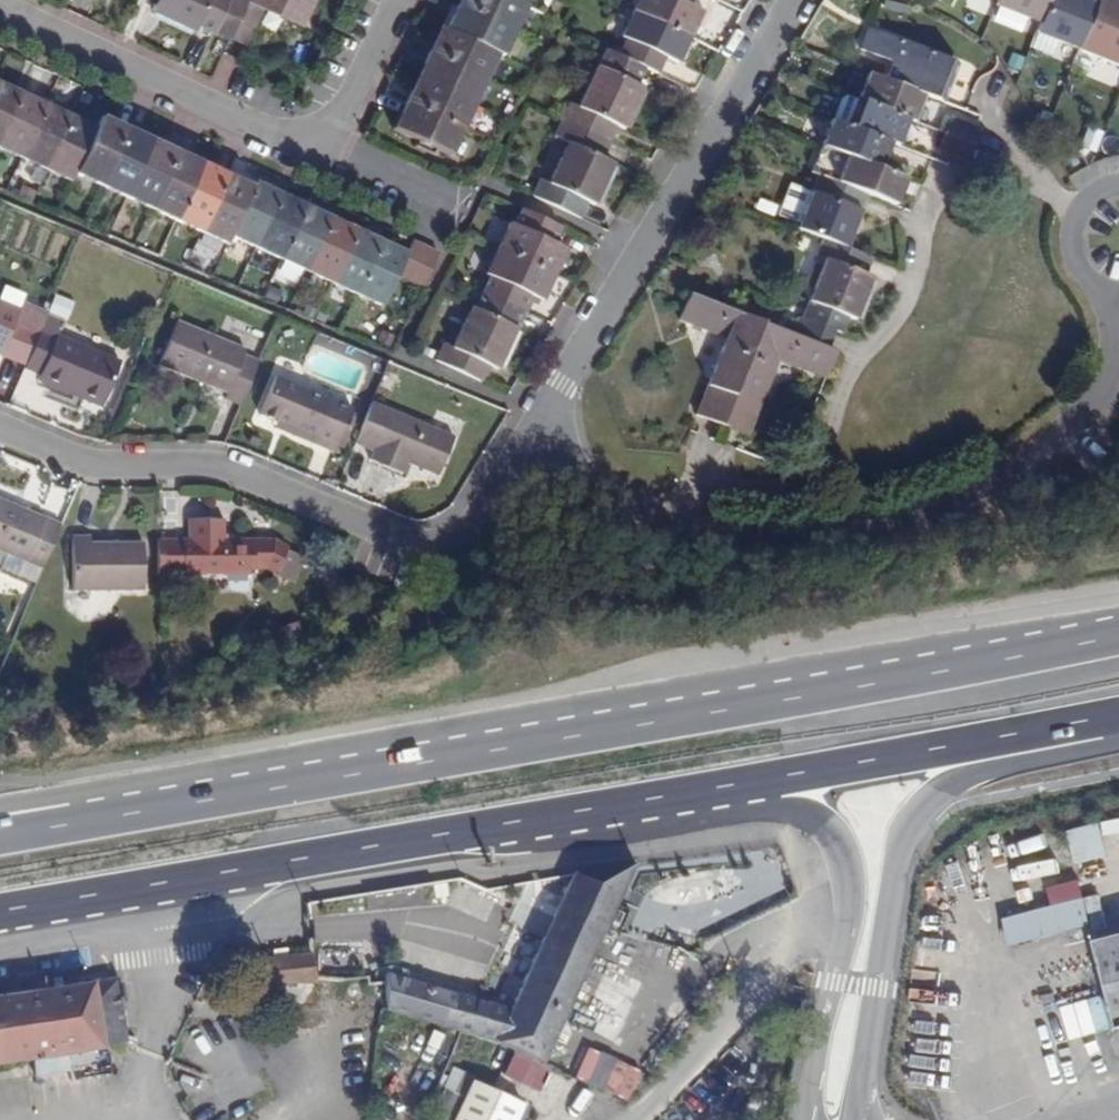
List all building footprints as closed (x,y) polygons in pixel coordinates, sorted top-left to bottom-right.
[(207,0),(150,0),(155,2),(152,9),(194,28),(196,22),(207,0)] [(227,0),(207,0),(196,22),(213,30),(227,0)] [(230,37),(246,0),(227,0),(213,30),(230,37)] [(312,0),(246,0),(230,37),(246,44),(262,8),(300,25),(312,0)] [(525,7),(510,0),(459,0),(456,5),(514,31),(525,7)] [(549,0),(510,0),(525,7),(542,15),(549,0)] [(690,0),(638,0),(632,11),(689,37),(702,12),(688,6),(690,0)] [(985,3),(1027,21),(1037,0),(986,0),(985,3)] [(1027,21),(1024,30),(1065,46),(1086,0),(1037,0),(1027,21)] [(1065,46),(1118,66),(1118,3),(1113,0),(1086,0),(1065,46)] [(501,56),(514,31),(456,5),(444,30),(497,54),(501,56)] [(677,64),(689,37),(632,11),(620,38),(625,40),(618,55),(644,68),(657,73),(664,57),(677,64)] [(485,79),(497,54),(444,30),(439,27),(428,53),(485,79)] [(941,101),(956,63),(868,28),(860,49),(892,62),(885,79),(923,95),(941,101)] [(636,84),(644,68),(618,55),(605,49),(597,66),(636,84)] [(473,105),(485,79),(428,53),(416,78),(415,78),(473,105)] [(642,87),(636,84),(597,66),(578,108),(569,103),(561,120),(609,142),(616,125),(623,129),(642,87)] [(913,122),(923,95),(885,79),(869,73),(858,99),(908,120),(913,122)] [(462,130),(473,105),(415,78),(404,103),(462,130)] [(20,92),(0,83),(0,136),(20,92)] [(45,104),(20,92),(0,136),(0,148),(21,157),(45,104)] [(897,146),(908,120),(858,99),(846,94),(841,98),(831,119),(889,143),(897,146)] [(449,156),(462,130),(404,103),(392,129),(418,141),(415,147),(432,155),(435,150),(449,156)] [(46,169),(70,116),(45,104),(21,157),(46,169)] [(71,181),(75,174),(96,128),(70,116),(46,169),(71,181)] [(100,185),(126,128),(101,116),(96,128),(75,174),(100,185)] [(975,145),(981,129),(950,117),(944,133),(975,145)] [(880,167),(889,143),(831,119),(820,145),(880,167)] [(601,158),(609,142),(561,120),(554,136),(567,143),(601,158)] [(1084,125),(1077,148),(1092,152),(1099,130),(1084,125)] [(100,185),(125,197),(151,140),(126,128),(100,185)] [(150,209),(176,151),(151,140),(125,197),(150,209)] [(613,163),(601,158),(567,143),(548,183),(540,178),(531,196),(579,218),(588,202),(594,205),(613,163)] [(905,177),(880,167),(820,145),(810,172),(821,176),(868,194),(896,205),(905,177)] [(175,220),(202,163),(176,151),(150,209),(175,220)] [(175,220),(200,232),(226,175),(202,163),(175,220)] [(230,235),(253,187),(226,175),(200,232),(226,244),(230,235)] [(846,247),(868,194),(821,176),(814,194),(790,185),(778,215),(801,224),(799,228),(825,238),(846,247)] [(255,247),(280,194),(255,182),(253,187),(230,235),(255,247)] [(280,259),(305,205),(280,194),(255,247),(280,259)] [(305,271),(330,217),(305,205),(280,259),(305,271)] [(553,243),(560,227),(521,209),(513,224),(509,223),(496,248),(554,275),(566,250),(553,243)] [(330,282),(355,229),(330,217),(305,271),(330,282)] [(330,282),(355,294),(380,240),(355,229),(330,282)] [(866,274),(872,258),(846,247),(825,238),(818,256),(827,259),(803,316),(834,330),(842,333),(848,317),(855,320),(872,277),(866,274)] [(412,241),(406,253),(380,240),(355,294),(381,307),(396,276),(422,288),(438,253),(412,241)] [(542,301),(554,275),(496,248),(484,274),(490,276),(483,292),(521,310),(529,295),(542,301)] [(514,328),(521,310),(483,292),(476,308),(514,328)] [(721,425),(762,322),(689,293),(678,320),(725,338),(695,415),(721,425)] [(51,313),(69,320),(77,301),(58,294),(51,313)] [(19,309),(0,301),(0,355),(25,365),(39,332),(14,322),(19,309)] [(516,328),(514,328),(476,308),(471,307),(452,347),(443,343),(435,360),(483,383),(490,367),(496,370),(516,328)] [(827,348),(834,330),(803,316),(795,334),(827,348)] [(101,406),(119,363),(55,336),(61,323),(45,317),(44,319),(39,332),(25,365),(24,367),(39,374),(38,379),(101,406)] [(243,354),(245,349),(177,321),(158,364),(227,394),(225,399),(240,405),(259,361),(243,354)] [(827,348),(795,334),(762,322),(721,425),(747,436),(778,359),(799,368),(825,378),(836,351),(827,348)] [(313,444),(334,453),(352,409),(275,377),(259,414),(276,422),(315,439),(313,444)] [(442,460),(452,436),(371,402),(354,444),(373,451),(370,458),(402,471),(409,455),(412,447),(442,460)] [(61,524),(0,499),(0,551),(6,553),(0,567),(0,568),(36,583),(61,524)] [(253,545),(253,539),(223,539),(223,519),(188,520),(188,540),(157,540),(158,574),(253,573),(253,568),(253,545)] [(144,590),(143,542),(90,542),(90,536),(72,536),(72,591),(144,590)] [(270,545),(253,545),(253,568),(270,569),(270,545)] [(1118,831),(1118,816),(1099,821),(1103,835),(1118,831)] [(1063,829),(1071,862),(1105,854),(1096,820),(1063,829)] [(361,977),(362,985),(384,983),(386,1010),(493,1042),(540,1064),(635,863),(572,875),(560,900),(548,894),(540,911),(528,905),(517,927),(510,924),(491,965),(498,968),(492,981),(517,992),(514,998),(477,981),(474,991),(482,995),(480,1000),(387,973),(361,975),(361,977)] [(1043,886),(1048,903),(999,917),(1008,947),(1102,919),(1095,893),(1081,897),(1076,877),(1043,886)] [(1096,943),(1118,1028),(1118,937),(1096,943)] [(266,968),(268,986),(312,982),(309,952),(253,959),(254,970),(266,968)] [(329,980),(361,977),(361,975),(360,962),(327,965),(329,980)] [(0,996),(0,1061),(31,1057),(34,1076),(70,1070),(67,1051),(124,1043),(115,979),(0,996)] [(1063,1003),(1068,1034),(1102,1028),(1097,998),(1063,1003)] [(631,1102),(645,1070),(591,1047),(577,1078),(631,1102)] [(454,1066),(446,1086),(462,1092),(470,1073),(454,1066)] [(471,1081),(452,1119),(515,1119),(522,1105),(471,1081)]
